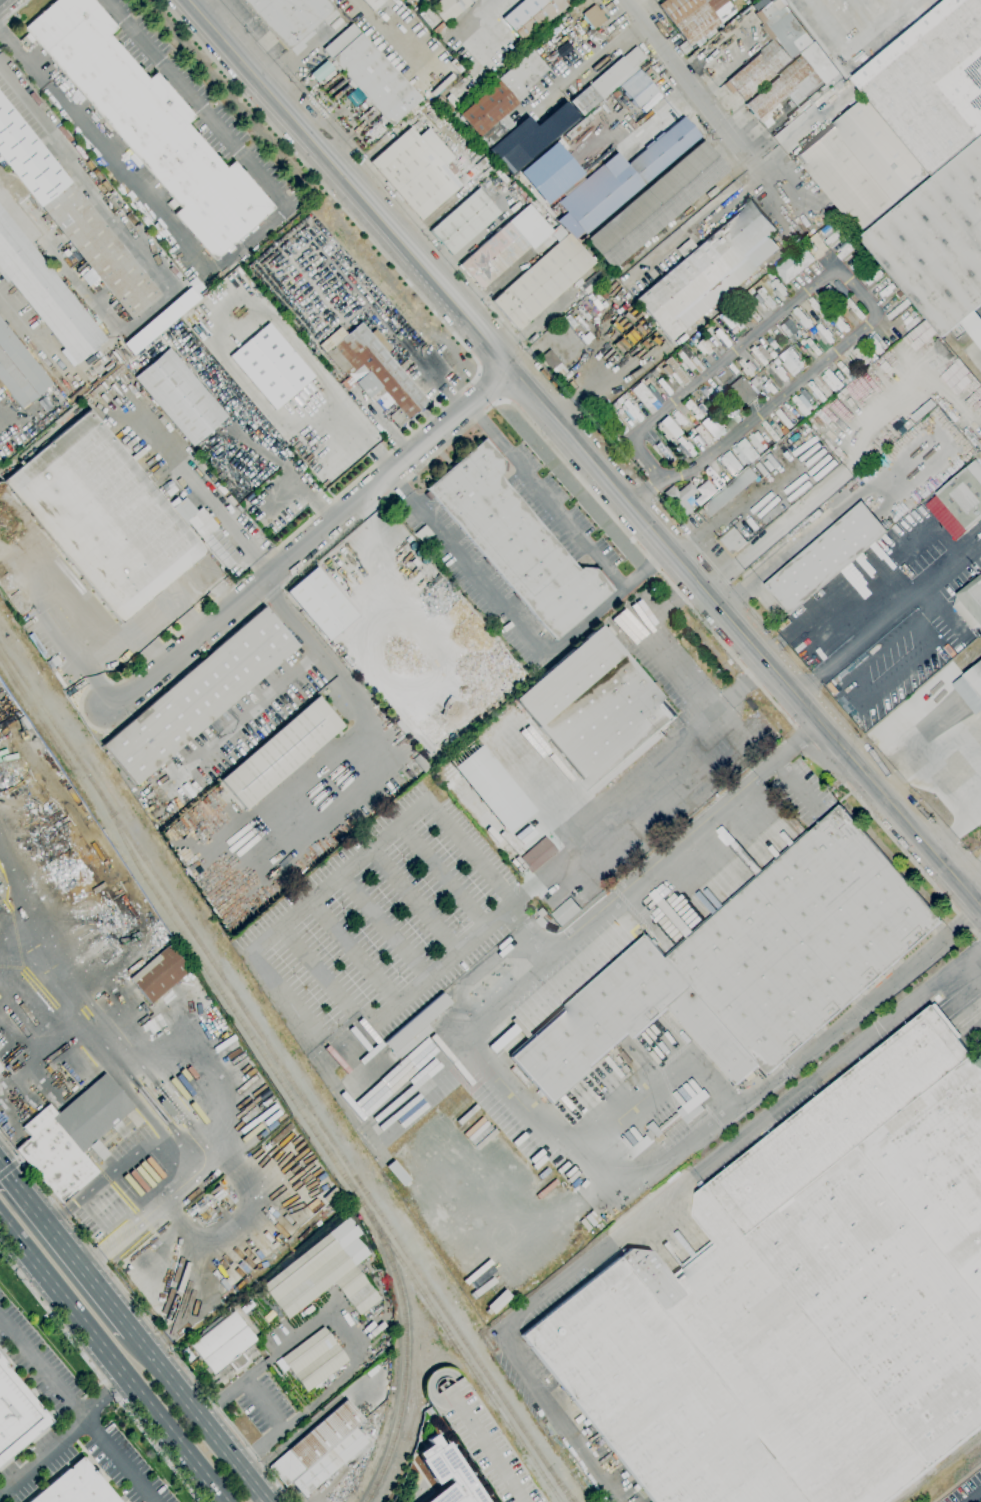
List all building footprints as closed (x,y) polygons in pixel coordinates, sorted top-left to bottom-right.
[(23,29),(56,0),(92,0),(116,28),(108,35),(147,80),(155,73),(163,82),(165,81),(174,91),(173,92),(194,117),(186,124),(226,169),(233,162),(274,208),(214,260),(173,215),(180,209),(177,205),(172,209),(167,203),(172,199),(33,41),(30,44),(23,36),(27,33),(23,29)] [(286,51),(241,0),(326,0),(334,9),(333,10),(334,10),(338,15),(325,26),(321,21),(311,30),(314,34),(302,44),(305,47),(294,56),(288,49),(286,51)] [(372,11),(362,0),(384,0),(372,11)] [(429,8),(438,0),(475,0),(445,26),(429,8)] [(501,19),(523,0),(575,0),(573,2),(572,1),(523,43),(501,19)] [(657,6),(665,0),(727,0),(735,11),(689,47),(657,6)] [(751,6),(759,0),(768,0),(769,2),(772,0),(782,0),(814,42),(794,57),(792,58),(793,59),(743,102),(726,81),(774,41),(753,14),(756,13),(751,6)] [(853,77),(946,0),(980,0),(980,134),(933,174),(853,77)] [(580,13),(590,29),(604,21),(594,4),(580,13)] [(420,99),(390,126),(388,124),(385,127),(378,118),(380,116),(371,105),(368,107),(362,101),(365,98),(355,87),(352,89),(347,83),(349,80),(340,69),(337,72),(329,63),(332,61),(322,49),(351,23),(359,33),(420,99)] [(690,49),(683,55),(677,47),(684,41),(690,49)] [(840,73),(843,76),(838,80),(839,80),(832,86),(813,102),(810,105),(810,104),(790,122),(786,117),(806,100),(809,97),(810,98),(826,83),(824,80),(791,108),(787,103),(790,100),(786,96),(777,104),(780,108),(778,110),(781,114),(774,120),(771,116),(769,117),(773,123),(766,129),(761,124),(744,105),(802,55),(801,53),(815,41),(840,73)] [(568,102),(621,57),(622,58),(635,47),(645,58),(632,70),(634,72),(601,100),(600,99),(581,116),(568,102)] [(486,148),(458,115),(498,81),(496,79),(530,50),(547,69),(537,78),(538,79),(524,91),(526,94),(517,103),(504,115),(513,125),(486,148)] [(638,108),(618,86),(638,69),(657,91),(638,108)] [(130,320),(0,157),(0,94),(161,295),(130,320)] [(453,108),(444,98),(449,94),(458,103),(453,108)] [(447,116),(432,102),(438,96),(452,111),(447,116)] [(860,233),(795,155),(866,97),(930,174),(860,233)] [(577,116),(509,175),(487,150),(526,116),(535,126),(564,101),(577,116)] [(585,235),(557,203),(616,153),(627,165),(683,117),(700,137),(585,235)] [(420,221),(403,202),(401,203),(384,183),(385,182),(368,162),(409,127),(417,137),(427,128),(443,147),(445,145),(453,155),(451,157),(453,158),(449,162),(457,171),(451,176),(460,186),(420,221)] [(861,237),(980,137),(980,305),(975,310),(960,323),(944,336),(861,237)] [(516,172),(544,205),(581,173),(553,141),(516,172)] [(610,271),(584,241),(702,141),(728,171),(610,271)] [(450,256),(429,231),(477,189),(499,213),(450,256)] [(632,297),(667,341),(698,317),(781,251),(769,235),(776,230),(753,201),(632,297)] [(507,222),(528,204),(552,232),(531,250),(529,247),(507,222)] [(6,283),(0,276),(0,207),(106,340),(76,365),(9,281),(6,283)] [(529,247),(480,290),(458,265),(507,222),(529,247)] [(517,331),(490,302),(567,233),(594,263),(517,331)] [(786,284),(774,269),(803,244),(815,260),(786,284)] [(209,290),(204,285),(225,268),(229,273),(209,290)] [(121,343),(131,355),(199,298),(195,293),(201,288),(195,281),(121,343)] [(766,314),(750,294),(751,292),(749,290),(757,284),(778,308),(773,312),(771,310),(766,314)] [(899,300),(895,295),(900,290),(904,295),(899,300)] [(890,320),(886,316),(903,302),(901,300),(905,297),(906,299),(907,299),(910,303),(890,320)] [(856,322),(848,312),(851,309),(845,301),(850,298),(865,317),(862,320),(860,318),(856,322)] [(975,310),(980,318),(980,350),(960,323),(975,310)] [(2,386),(0,388),(0,319),(52,384),(51,384),(63,400),(58,404),(56,402),(57,401),(47,388),(21,409),(2,386)] [(788,339),(778,327),(782,324),(781,323),(787,319),(797,331),(788,339)] [(274,411),(228,357),(268,323),(314,377),(274,411)] [(398,428),(388,417),(398,408),(381,388),(368,399),(354,383),(355,383),(349,376),(348,377),(344,372),(342,374),(327,356),(324,352),(332,345),(333,346),(360,323),(428,403),(398,428)] [(830,344),(817,327),(821,323),(835,340),(830,344)] [(773,350),(765,341),(769,337),(777,347),(773,350)] [(817,355),(806,341),(810,338),(822,352),(817,355)] [(707,355),(705,352),(701,355),(695,346),(698,344),(697,343),(701,339),(702,340),(703,339),(708,345),(707,346),(711,352),(707,355)] [(686,375),(676,364),(680,360),(675,354),(679,351),(678,350),(683,346),(703,369),(698,373),(694,368),(690,372),(690,371),(686,375)] [(762,367),(748,350),(752,346),(755,350),(760,346),(769,356),(766,358),(768,360),(765,362),(766,363),(762,367)] [(776,355),(792,376),(805,366),(788,346),(776,355)] [(192,446),(133,378),(168,348),(227,417),(192,446)] [(554,374),(551,370),(551,371),(539,357),(549,349),(560,363),(559,363),(562,367),(554,374)] [(772,359),(768,354),(772,351),(776,356),(772,359)] [(682,386),(680,383),(678,385),(670,375),(668,376),(662,369),(666,366),(663,362),(669,357),(689,381),(682,386)] [(116,376),(112,372),(127,359),(131,363),(116,376)] [(849,378),(837,364),(841,361),(853,375),(849,378)] [(838,390),(837,388),(834,391),(822,377),(825,374),(824,373),(829,369),(843,386),(838,390)] [(345,391),(337,381),(342,377),(350,387),(345,391)] [(744,407),(728,387),(741,377),(742,378),(744,377),(748,381),(746,383),(757,396),(744,407)] [(650,415),(630,391),(639,383),(660,406),(650,415)] [(711,405),(700,391),(704,388),(715,402),(711,405)] [(696,420),(692,416),(694,415),(689,409),(688,410),(683,405),(685,404),(684,403),(688,400),(689,400),(691,399),(697,406),(700,403),(705,409),(707,407),(709,411),(703,416),(699,420),(698,419),(696,420)] [(917,422),(912,416),(932,399),(937,405),(917,422)] [(727,429),(741,420),(732,406),(719,415),(727,429)] [(789,429),(776,412),(780,409),(794,425),(789,429)] [(183,524),(206,552),(120,624),(2,482),(28,460),(25,456),(34,448),(37,452),(41,449),(39,446),(46,439),(49,442),(88,410),(170,509),(183,524)] [(726,431),(711,413),(699,422),(713,441),(726,431)] [(909,430),(903,424),(910,419),(915,425),(909,430)] [(777,442),(762,425),(766,421),(781,439),(777,442)] [(708,448),(692,429),(696,426),(712,444),(708,448)] [(967,427),(980,445),(980,450),(979,451),(962,431),(967,427)] [(690,457),(688,453),(686,455),(677,446),(679,444),(676,440),(680,437),(686,444),(687,442),(693,449),(691,450),(694,453),(690,457)] [(595,569),(613,590),(554,641),(425,489),(484,439),(502,460),(502,463),(507,463),(507,472),(501,472),(501,475),(499,477),(578,570),(580,568),(595,569)] [(666,460),(655,445),(659,442),(662,446),(663,444),(668,451),(667,452),(670,456),(666,460)] [(717,460),(730,476),(742,467),(728,450),(717,460)] [(976,459),(980,465),(980,518),(967,530),(936,493),(967,467),(976,459)] [(709,518),(700,507),(749,465),(759,476),(709,518)] [(698,507),(693,501),(700,495),(695,489),(706,480),(716,492),(698,507)] [(682,517),(662,493),(672,486),(677,492),(689,482),(691,485),(693,484),(695,487),(694,488),(696,491),(684,501),(692,509),(690,511),(692,514),(689,516),(687,514),(682,517)] [(170,509),(184,497),(196,511),(200,507),(217,527),(215,528),(241,559),(226,571),(194,531),(186,521),(183,524),(170,509)] [(790,615),(764,585),(862,501),(888,530),(790,615)] [(732,559),(716,540),(734,525),(736,527),(748,542),(737,552),(738,554),(732,559)] [(327,641),(285,592),(315,566),(357,616),(327,641)] [(956,595),(980,575),(980,627),(972,629),(953,607),(956,595)] [(135,786),(101,746),(263,607),(297,647),(135,786)] [(495,629),(492,625),(499,618),(502,622),(495,629)] [(594,796),(590,791),(590,790),(537,728),(513,700),(600,626),(603,630),(608,626),(615,634),(610,638),(650,685),(653,682),(659,690),(657,692),(677,716),(661,730),(665,735),(594,796)] [(952,684),(980,661),(980,712),(977,715),(952,684)] [(245,810),(219,780),(317,697),(342,726),(245,810)] [(403,733),(393,722),(397,718),(407,730),(403,733)] [(432,745),(424,735),(428,732),(436,741),(432,745)] [(505,834),(451,767),(479,745),(533,811),(505,834)] [(422,772),(411,759),(418,754),(429,767),(422,772)] [(549,1103),(508,1057),(509,1057),(507,1055),(640,938),(642,940),(647,935),(666,956),(809,830),(810,832),(841,805),(943,921),(814,1035),(815,1036),(780,1068),(778,1066),(769,1074),(762,1065),(754,1072),(757,1075),(749,1082),(746,1079),(739,1086),(670,1008),(636,1038),(630,1032),(549,1103)] [(533,873),(520,858),(544,836),(558,852),(533,873)] [(562,926),(551,914),(563,904),(563,903),(565,901),(565,902),(571,897),(582,909),(562,926)] [(542,928),(536,921),(541,916),(538,912),(543,907),(549,913),(544,917),(548,922),(542,928)] [(149,1004),(128,980),(168,945),(189,970),(149,1004)] [(397,1060),(392,1053),(383,1043),(442,993),(451,1003),(436,1015),(437,1016),(435,1018),(434,1017),(426,1024),(431,1031),(397,1060)] [(960,1038),(980,1065),(980,1427),(887,1501),(651,1501),(520,1336),(628,1249),(649,1252),(669,1276),(714,1240),(695,1216),(697,1194),(933,1005),(936,1003),(962,1036),(960,1038)] [(61,1203),(14,1149),(24,1140),(25,1141),(30,1138),(21,1128),(48,1104),(56,1114),(103,1074),(133,1108),(81,1153),(97,1172),(61,1203)] [(709,1096),(704,1089),(677,1111),(686,1123),(704,1109),(700,1103),(709,1096)] [(592,1145),(576,1126),(573,1129),(551,1103),(564,1092),(586,1118),(584,1120),(600,1138),(592,1145)] [(595,1214),(589,1206),(598,1198),(605,1206),(595,1214)] [(287,1319),(260,1286),(347,1217),(360,1234),(355,1238),(368,1255),(353,1267),(379,1299),(359,1316),(333,1283),(287,1319)] [(213,1375),(189,1345),(232,1311),(256,1341),(241,1353),(247,1361),(234,1371),(228,1364),(213,1375)] [(305,1392),(280,1359),(322,1327),(347,1361),(305,1392)] [(37,1434),(0,1465),(0,1358),(5,1364),(4,1365),(39,1407),(38,1408),(40,1411),(41,1410),(51,1422),(39,1432),(38,1431),(36,1432),(37,1434)] [(282,1384),(269,1367),(276,1361),(289,1379),(282,1384)] [(461,1377),(544,1501),(498,1501),(440,1415),(436,1417),(426,1400),(425,1399),(424,1398),(424,1397),(423,1395),(423,1394),(423,1392),(422,1391),(422,1389),(422,1388),(422,1386),(423,1385),(423,1384),(423,1382),(424,1381),(424,1379),(425,1378),(426,1377),(427,1376),(428,1375),(429,1374),(430,1373),(431,1372),(432,1371),(434,1370),(435,1370),(436,1369),(438,1369),(439,1368),(440,1368),(442,1368),(443,1368),(445,1368),(446,1368),(448,1368),(449,1369),(451,1369),(452,1370),(453,1370),(454,1371),(456,1372),(457,1373),(458,1374),(459,1375),(460,1376),(461,1377)] [(303,1498),(290,1482),(285,1487),(268,1467),(287,1451),(345,1400),(362,1419),(353,1427),(367,1443),(303,1498)] [(445,1443),(485,1501),(425,1501),(449,1483),(451,1486),(452,1485),(446,1477),(434,1485),(418,1461),(420,1459),(416,1454),(429,1445),(425,1440),(433,1434),(441,1445),(445,1443)] [(92,1471),(119,1501),(28,1501),(66,1469),(67,1470),(70,1469),(69,1467),(81,1457),(91,1469),(90,1471),(91,1472),(92,1471)]
